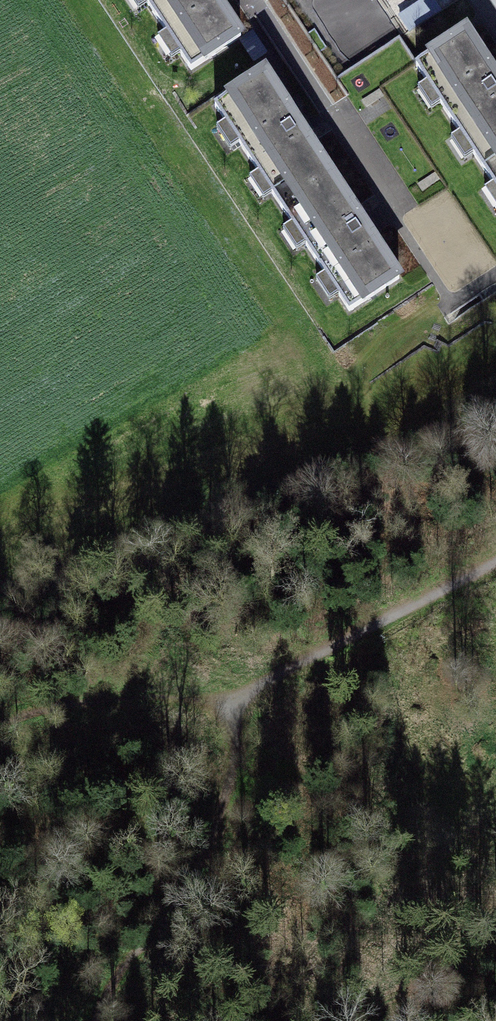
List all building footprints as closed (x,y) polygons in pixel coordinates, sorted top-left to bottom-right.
[(191,60),(241,28),(223,0),(152,0),(191,60)] [(401,9),(419,39),(450,20),(438,0),(415,0),(401,9)] [(486,162),(495,155),(495,65),(470,25),(418,58),(486,162)] [(218,98),(288,207),(339,174),(268,66),(218,98)] [(495,178),(495,155),(486,162),(495,178)] [(288,207),(350,301),(400,269),(339,174),(288,207)]
